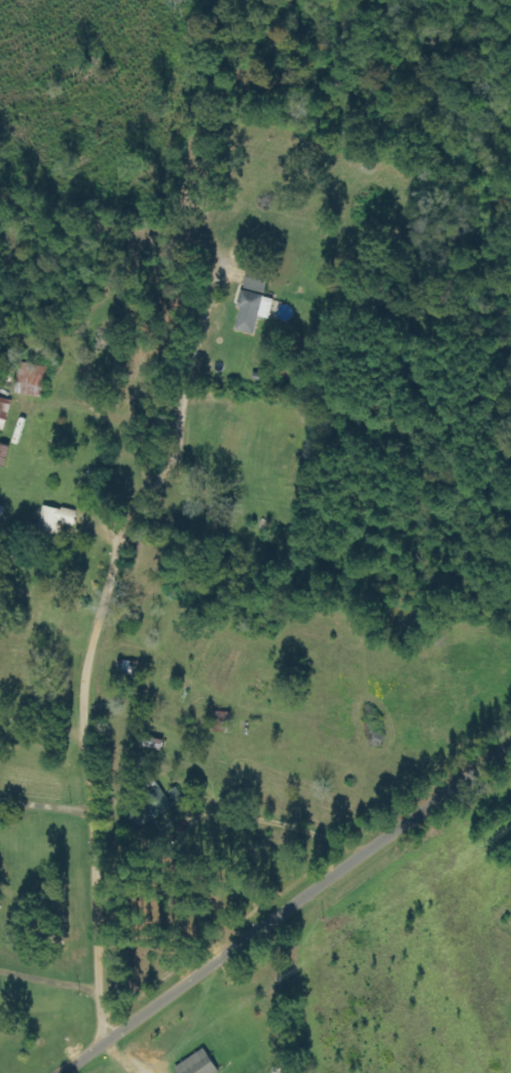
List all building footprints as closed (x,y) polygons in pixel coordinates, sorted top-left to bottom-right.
[(279,298),(269,295),(272,283),(250,278),(238,330),(259,335),(263,317),(274,320),(279,298)] [(36,381),(36,385),(48,386),(50,367),(28,365),(26,380),(36,381)] [(78,527),(82,513),(48,505),(41,534),(62,539),(66,524),(78,527)] [(210,1050),(179,1067),(183,1072),(223,1072),(210,1050)]
